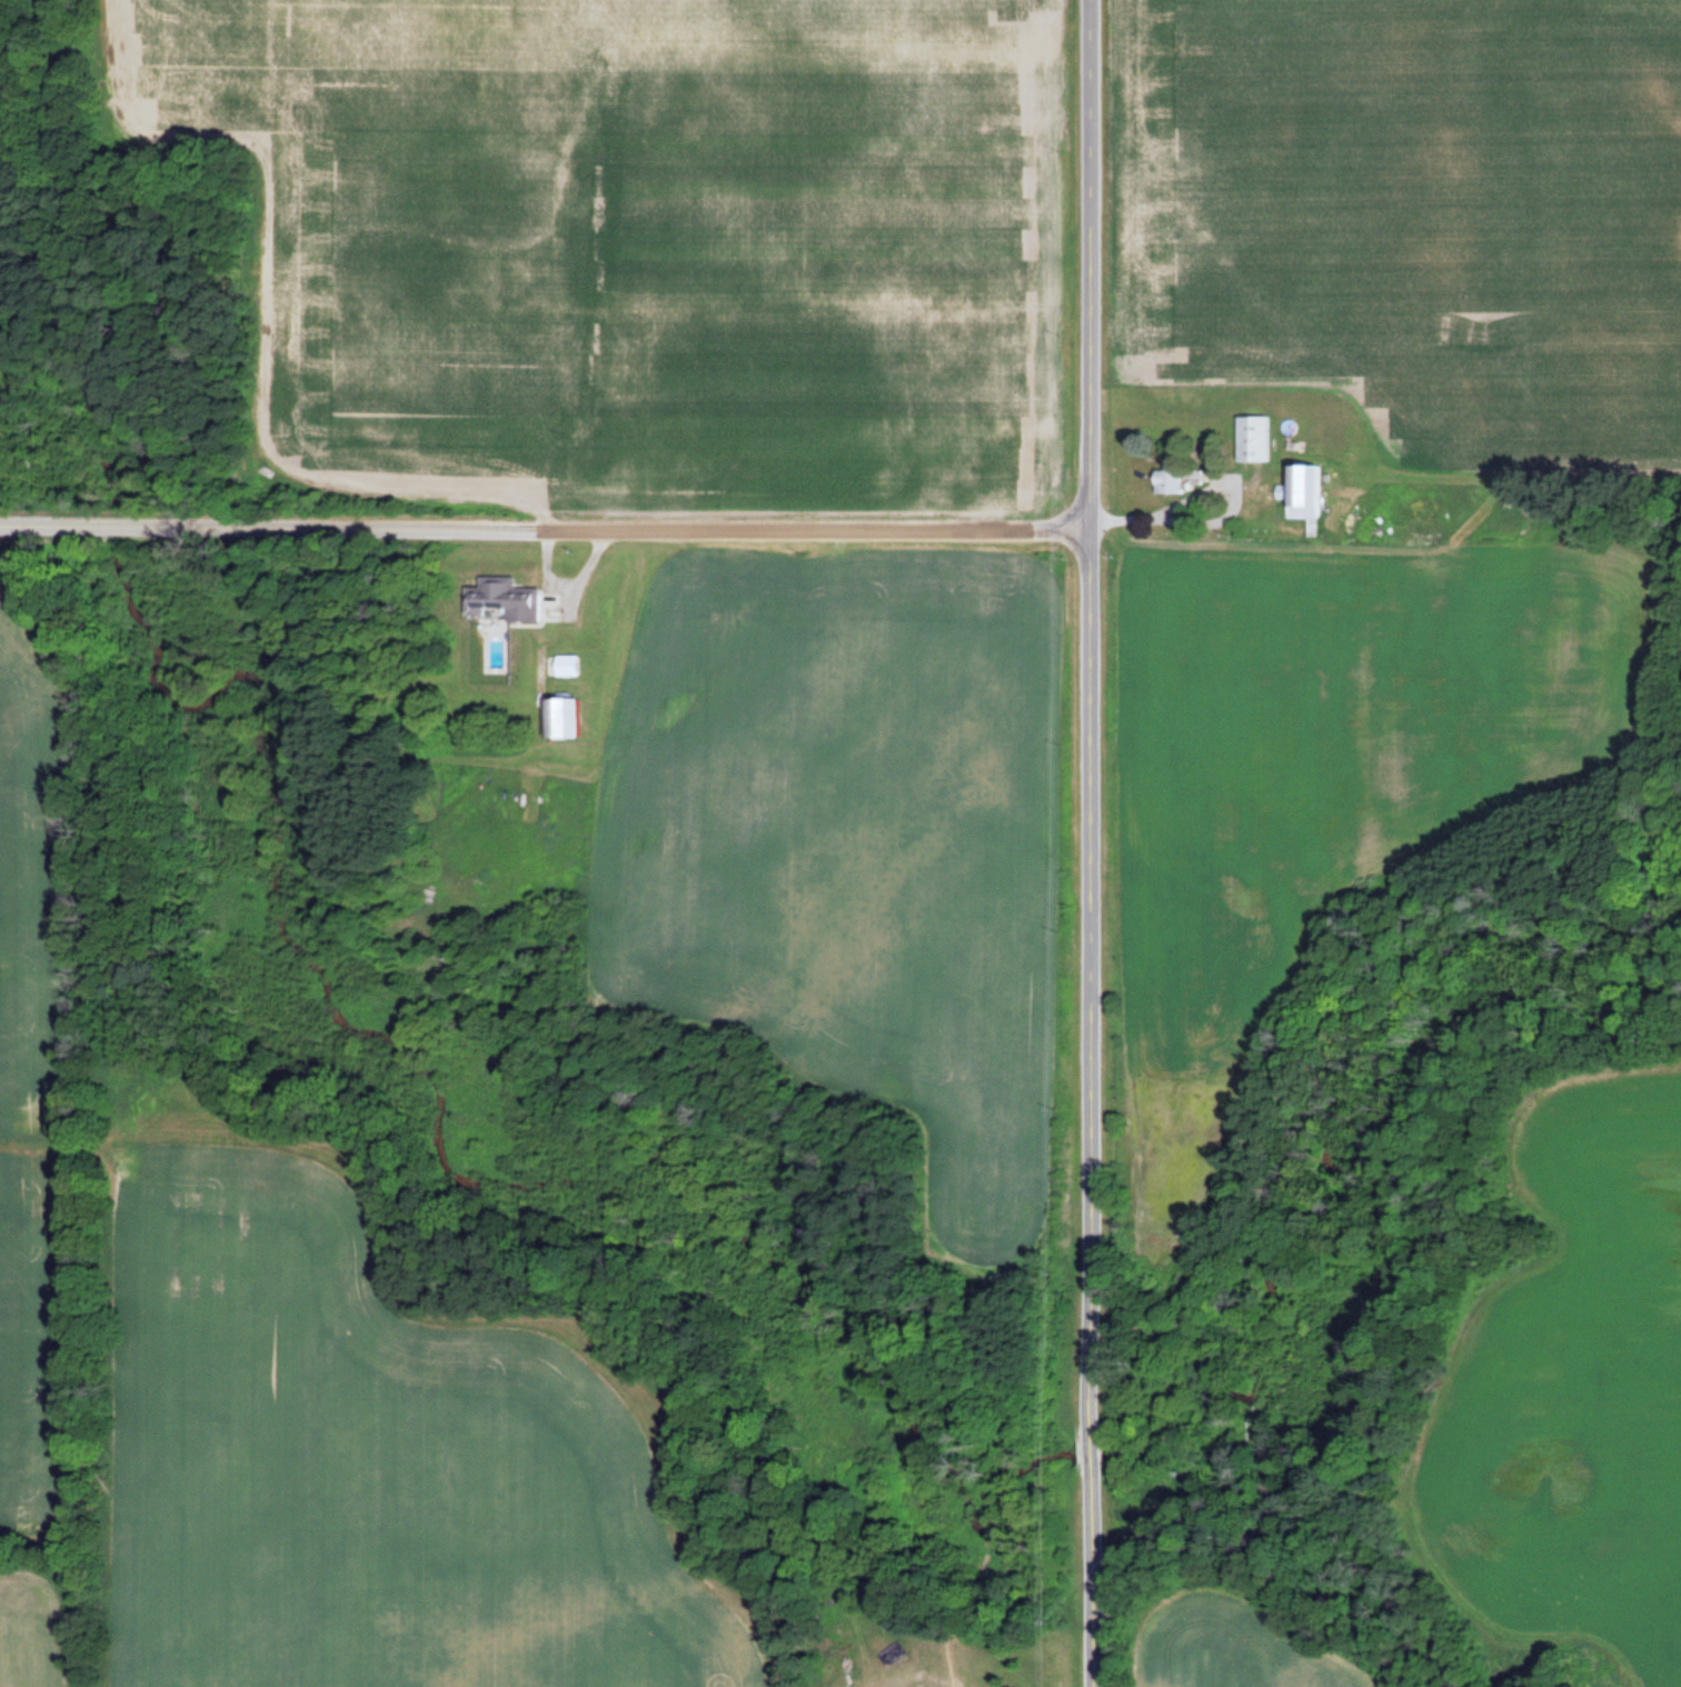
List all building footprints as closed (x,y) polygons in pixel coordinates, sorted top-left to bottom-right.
[(1243,461),(1276,461),(1276,415),(1243,415),(1243,461)] [(1208,491),(1207,462),(1169,463),(1169,469),(1162,469),(1163,493),(1208,491)] [(1331,464),(1295,464),(1295,485),(1282,485),(1282,499),(1295,499),(1296,519),(1315,519),(1315,537),(1326,537),(1326,520),(1331,520),(1331,464)] [(476,587),(475,615),(495,616),(495,609),(516,609),(516,621),(549,622),(550,589),(525,589),(525,577),(490,576),(490,587),(476,587)] [(565,675),(585,675),(585,659),(565,659),(565,675)] [(556,699),(556,739),(589,739),(589,699),(556,699)]
